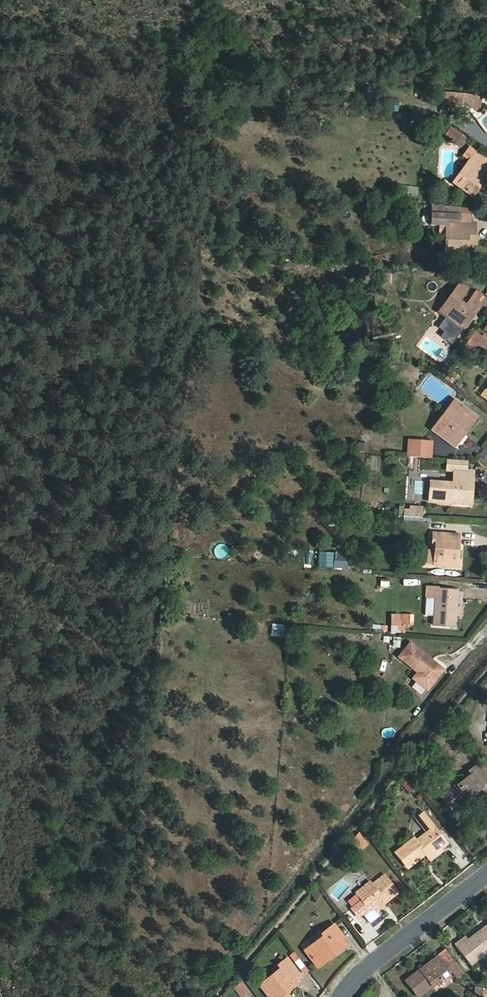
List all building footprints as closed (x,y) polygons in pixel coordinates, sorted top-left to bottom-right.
[(430,100),(431,91),(422,90),(421,99),(430,100)] [(446,99),(454,100),(453,104),(462,105),(464,93),(447,90),(446,99)] [(480,107),(482,95),(464,93),(462,105),(480,107)] [(465,139),(451,128),(445,136),(458,147),(465,139)] [(476,152),(470,148),(464,156),(470,160),(476,152)] [(476,152),(470,160),(454,183),(472,196),(483,182),(480,179),(486,170),(486,169),(486,160),(476,152)] [(459,220),(460,206),(432,204),(430,225),(440,225),(441,214),(452,215),(452,219),(459,220)] [(469,223),(470,207),(460,206),(459,220),(452,219),(452,222),(469,223)] [(448,232),(446,258),(461,259),(462,240),(473,241),(474,224),(469,223),(452,222),(452,219),(452,215),(441,214),(440,225),(440,231),(448,232)] [(467,246),(473,246),(473,241),(462,240),(461,259),(466,259),(467,246)] [(464,289),(457,284),(454,288),(461,293),(464,289)] [(461,293),(454,288),(435,313),(443,319),(436,328),(442,332),(438,337),(450,345),(468,319),(467,314),(472,314),(483,300),(472,292),(460,308),(454,303),(461,293)] [(486,344),(486,341),(473,331),(463,344),(479,354),(486,344)] [(431,430),(451,445),(461,432),(464,434),(476,418),(459,405),(448,420),(442,416),(431,430)] [(461,432),(451,445),(454,447),(464,434),(461,432)] [(430,442),(409,440),(407,457),(429,458),(430,442)] [(358,452),(368,453),(369,444),(359,443),(358,452)] [(428,485),(426,503),(449,505),(450,499),(469,500),(471,473),(463,472),(463,460),(446,459),(445,471),(451,471),(450,486),(428,485)] [(407,509),(407,518),(419,519),(419,509),(407,509)] [(431,534),(430,544),(435,544),(434,550),(433,550),(433,567),(459,570),(459,559),(456,559),(456,551),(457,536),(431,534)] [(317,568),(333,568),(334,553),(318,552),(317,568)] [(335,552),(335,563),(344,563),(344,552),(335,552)] [(455,591),(433,590),(431,627),(453,628),(455,591)] [(409,617),(401,616),(400,625),(408,625),(409,617)] [(400,648),(401,638),(392,637),(391,648),(400,648)] [(186,656),(188,642),(175,641),(173,655),(186,656)] [(442,670),(413,648),(403,663),(416,674),(411,680),(426,691),(442,670)] [(469,777),(439,799),(451,815),(482,792),(480,789),(486,784),(475,769),(468,774),(469,777)] [(438,850),(440,851),(445,847),(436,835),(421,815),(415,819),(426,833),(414,842),(411,839),(392,854),(404,870),(417,860),(415,858),(420,854),(424,860),(438,850)] [(356,832),(353,835),(361,845),(364,843),(356,832)] [(361,845),(353,835),(348,841),(354,851),(361,845)] [(441,853),(440,851),(438,850),(424,860),(427,864),(441,853)] [(368,883),(355,892),(357,894),(361,901),(350,909),(355,918),(360,915),(366,924),(378,916),(372,906),(378,902),(376,899),(379,897),(383,902),(395,894),(383,877),(371,886),(368,883)] [(357,894),(346,902),(350,909),(361,901),(357,894)] [(452,946),(467,967),(486,952),(486,924),(465,941),(463,939),(452,946)] [(303,951),(312,963),(325,953),(328,957),(342,946),(339,941),(341,939),(330,925),(319,933),(321,937),(303,951)] [(449,972),(456,967),(444,952),(403,983),(414,996),(417,996),(449,972)] [(325,953),(312,963),(315,967),(328,957),(325,953)] [(276,967),(278,970),(287,963),(285,960),(276,967)] [(257,986),(265,996),(280,996),(279,996),(283,994),(294,986),(292,984),(299,979),(287,963),(278,970),(257,986)] [(456,967),(449,972),(455,979),(461,975),(456,967)] [(240,996),(245,996),(253,991),(243,979),(233,988),(240,996)]
